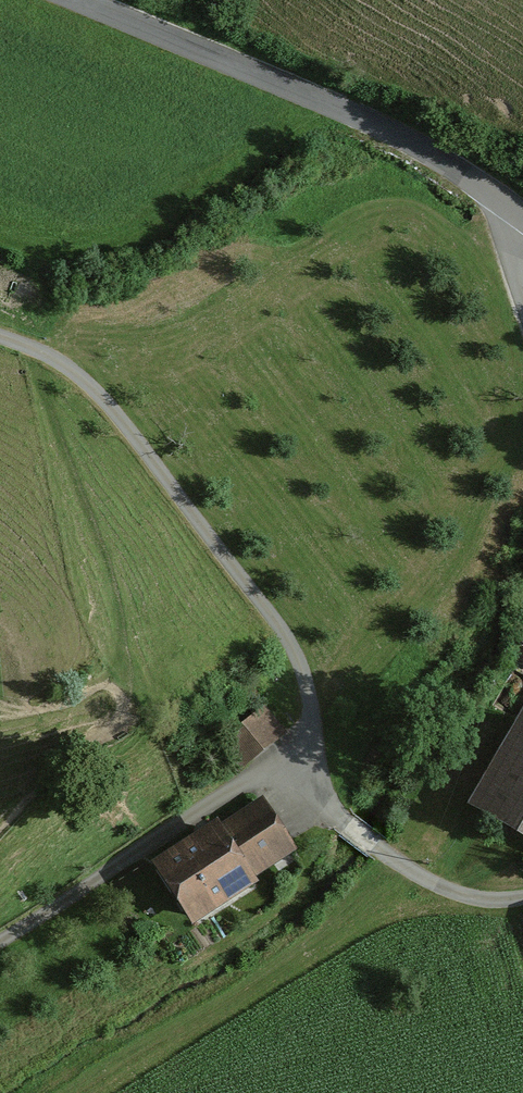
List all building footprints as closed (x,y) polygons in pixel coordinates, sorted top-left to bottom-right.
[(514,657),(522,661),(522,634),(514,657)] [(520,709),(465,809),(522,841),(522,710),(520,709)] [(296,854),(261,801),(153,871),(188,924),(296,854)]
